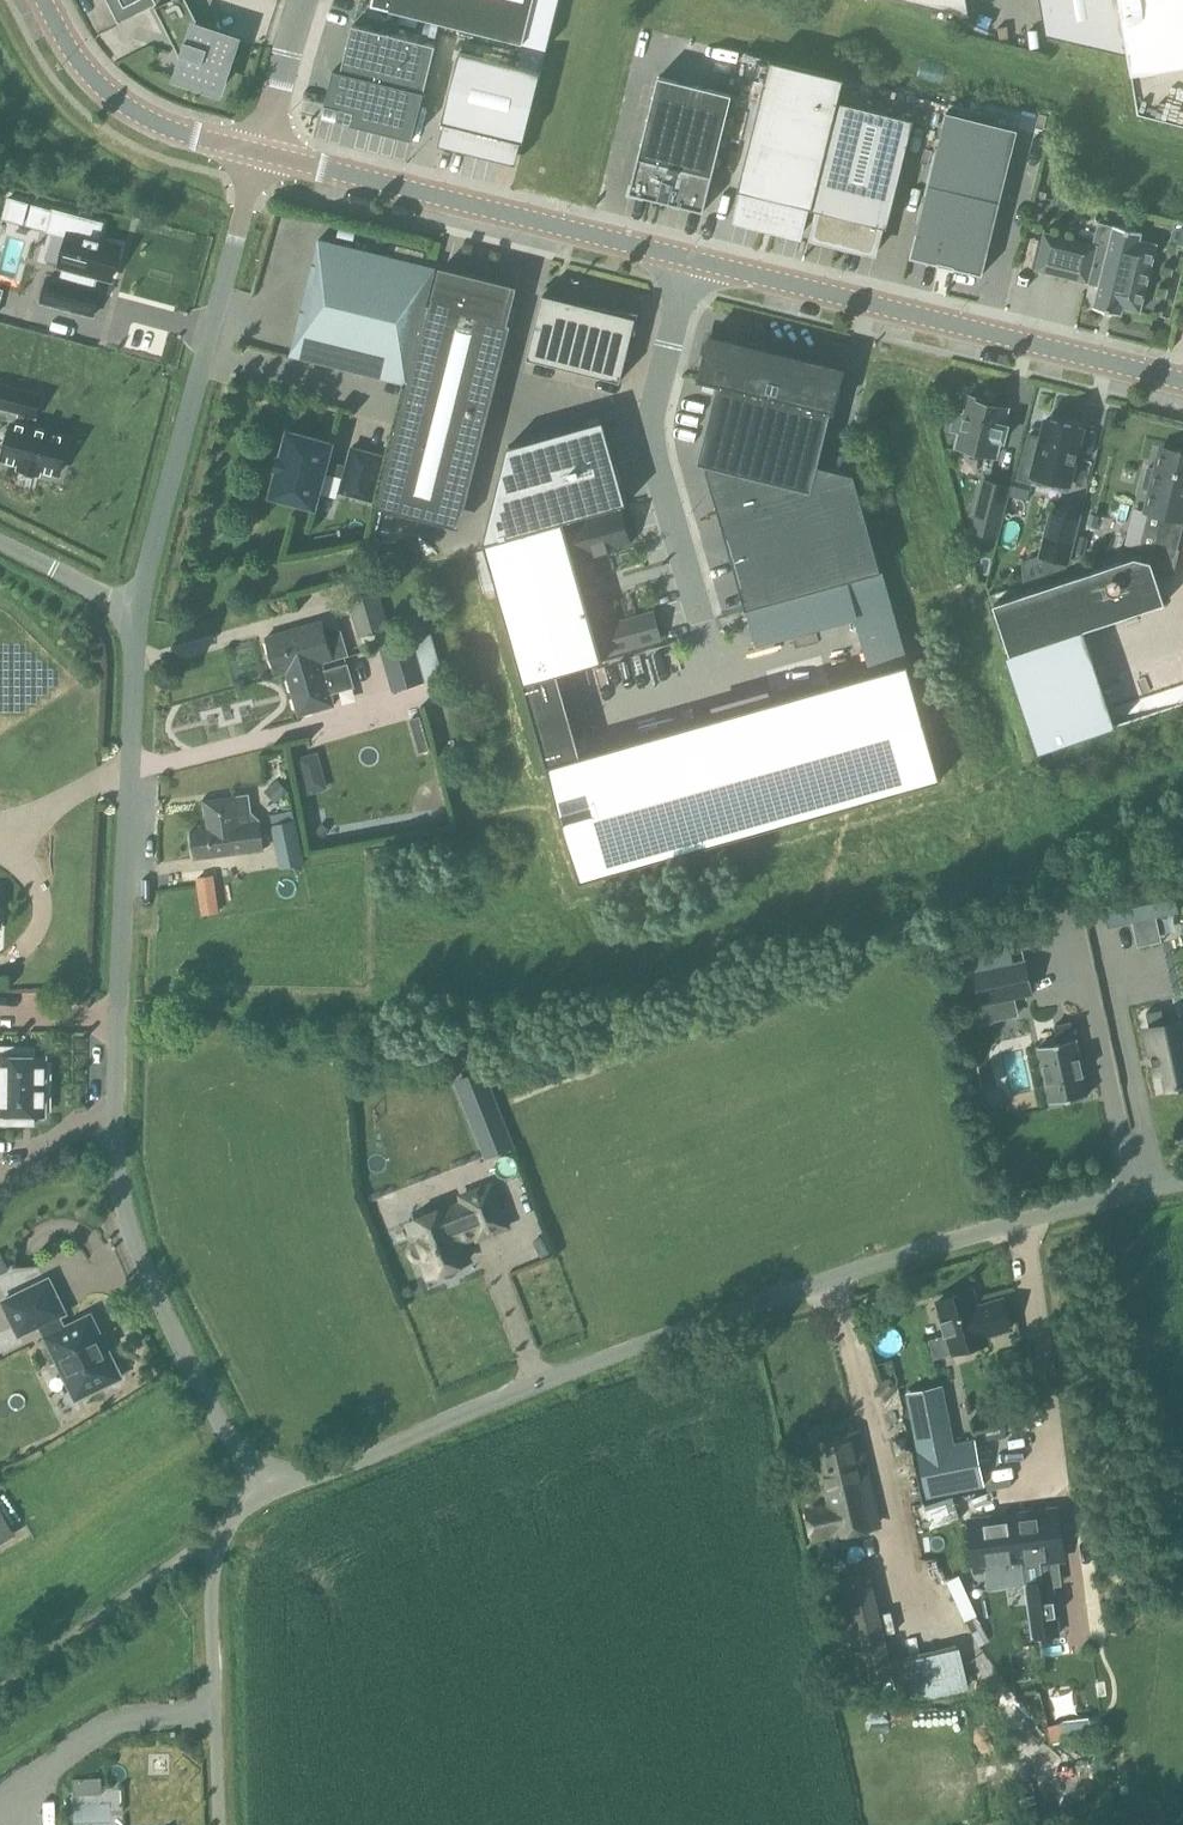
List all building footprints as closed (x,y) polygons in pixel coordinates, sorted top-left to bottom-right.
[(121,19),(155,1),(155,0),(112,0),(121,19)] [(219,90),(235,40),(196,27),(193,23),(198,21),(188,0),(169,0),(155,7),(171,37),(190,43),(179,77),(219,90)] [(372,5),(524,43),(535,0),(373,0),(372,5)] [(970,14),(968,0),(912,0),(970,14)] [(1182,66),(1182,0),(1041,0),(1047,33),(1128,53),(1132,74),(1182,66)] [(353,24),(342,71),(335,69),(329,94),(332,95),(327,114),(379,127),(378,130),(414,139),(437,45),(353,24)] [(460,52),(437,145),(518,165),(541,72),(460,52)] [(736,190),(729,218),(796,235),(804,207),(813,209),(840,101),(846,78),(760,56),(729,188),(736,190)] [(659,76),(630,193),(704,211),(733,95),(659,76)] [(814,236),(813,235),(812,238),(814,238),(815,237),(873,251),(873,253),(876,253),(876,251),(875,251),(881,226),(888,228),(914,120),(840,101),(813,209),(820,211),(814,236)] [(983,275),(1019,129),(947,111),(911,257),(940,264),(940,263),(954,266),(954,268),(983,275)] [(9,199),(3,218),(23,223),(28,204),(9,199)] [(102,224),(55,211),(50,230),(69,235),(69,237),(64,236),(62,246),(66,247),(61,266),(65,267),(62,280),(50,277),(43,301),(93,314),(100,290),(89,287),(92,274),(111,279),(120,246),(98,240),(102,224)] [(1109,248),(1098,245),(1089,283),(1099,285),(1094,308),(1122,315),(1124,308),(1141,312),(1158,244),(1141,239),(1142,233),(1114,226),(1109,248)] [(1089,283),(1098,245),(1045,232),(1035,270),(1089,283)] [(319,239),(291,355),(407,384),(436,268),(319,239)] [(428,303),(377,507),(409,515),(412,503),(442,510),(445,499),(467,504),(512,324),(507,323),(513,300),(511,299),(505,323),(486,318),(495,282),(441,269),(433,304),(428,303)] [(544,294),(528,358),(621,381),(636,317),(544,294)] [(834,413),(845,369),(710,336),(699,379),(718,384),(698,463),(706,465),(812,492),(818,466),(832,412),(834,413)] [(8,460),(7,464),(15,467),(16,463),(21,464),(20,467),(39,473),(40,469),(46,470),(44,474),(53,477),(54,473),(59,474),(69,438),(26,427),(29,415),(36,417),(42,395),(0,384),(0,407),(20,413),(17,424),(13,423),(3,459),(8,460)] [(971,396),(966,414),(957,412),(952,430),(962,432),(958,446),(995,455),(999,440),(1004,441),(1008,426),(1003,425),(1007,409),(982,403),(983,399),(971,396)] [(1084,428),(1047,419),(1042,438),(1029,435),(1018,479),(1033,482),(1035,475),(1070,484),(1084,428)] [(607,421),(509,449),(485,544),(564,523),(629,506),(607,421)] [(289,431),(281,457),(278,456),(275,469),(278,470),(271,496),(316,508),(326,473),(344,477),(340,492),(373,501),(384,457),(352,448),(347,466),(328,461),(333,443),(289,431)] [(1160,451),(1155,469),(1149,468),(1144,487),(1151,489),(1145,510),(1161,514),(1150,562),(1152,564),(1155,572),(1172,567),(1173,567),(1182,529),(1182,453),(1178,452),(1178,455),(1160,451)] [(882,572),(855,475),(818,466),(812,492),(706,465),(747,609),(882,572)] [(971,530),(997,536),(1010,487),(983,480),(971,530)] [(1068,563),(1080,516),(1052,509),(1041,556),(1068,563)] [(564,523),(485,544),(578,881),(939,782),(907,667),(579,757),(557,673),(602,660),(564,523)] [(1152,564),(1150,562),(1136,558),(994,605),(1011,655),(1165,603),(1155,572),(1152,564)] [(360,635),(388,626),(376,590),(349,599),(360,635)] [(346,660),(323,667),(321,662),(348,654),(341,630),(325,635),(321,621),(266,637),(277,675),(287,673),(299,715),(334,705),(330,691),(353,684),(346,660)] [(381,646),(394,689),(424,680),(412,637),(381,646)] [(308,796),(329,790),(318,753),(297,759),(308,796)] [(251,811),(250,796),(205,802),(208,829),(192,831),(195,858),(264,850),(260,822),(251,811)] [(295,820),(293,810),(271,814),(272,825),(271,825),(280,869),(305,864),(296,820),(295,820)] [(1172,880),(1104,895),(1111,926),(1179,911),(1172,880)] [(1129,960),(1146,955),(1138,931),(1122,936),(1129,960)] [(989,950),(970,954),(981,1005),(1033,994),(1026,961),(993,968),(989,950)] [(1143,1029),(1151,1069),(1161,1067),(1164,1083),(1182,1079),(1182,1021),(1182,1020),(1143,1029)] [(1089,1095),(1077,1039),(1075,1039),(1071,1022),(1056,1025),(1060,1042),(1039,1047),(1051,1103),(1089,1095)] [(52,1086),(52,1062),(47,1062),(47,1057),(36,1057),(36,1047),(1,1047),(1,1057),(0,1057),(0,1086),(52,1086)] [(0,1086),(0,1114),(0,1124),(35,1124),(35,1115),(46,1115),(46,1110),(52,1110),(52,1086),(0,1086)] [(464,1197),(467,1204),(449,1211),(448,1209),(410,1224),(431,1276),(468,1261),(460,1240),(478,1233),(480,1236),(506,1226),(491,1187),(464,1197)] [(47,1339),(57,1360),(61,1358),(81,1397),(99,1388),(97,1384),(115,1375),(98,1340),(103,1338),(92,1316),(66,1329),(59,1316),(62,1315),(45,1281),(7,1299),(24,1334),(41,1325),(48,1338),(47,1339)] [(945,1336),(948,1335),(953,1353),(988,1343),(986,1335),(1011,1328),(1003,1300),(977,1307),(973,1291),(938,1301),(944,1320),(941,1321),(945,1336)] [(961,1390),(965,1405),(985,1400),(981,1385),(961,1390)] [(984,1486),(975,1440),(947,1445),(936,1389),(907,1395),(928,1497),(984,1486)] [(829,1503),(807,1509),(814,1540),(875,1525),(861,1472),(868,1471),(865,1458),(858,1460),(852,1433),(814,1443),(829,1503)] [(1065,1563),(1058,1513),(1016,1518),(1018,1528),(1023,1568),(1026,1568),(1065,1563)] [(1018,1528),(992,1533),(1000,1575),(1026,1570),(1026,1568),(1023,1568),(1018,1528)] [(817,1550),(821,1565),(837,1561),(833,1546),(817,1550)] [(831,1581),(854,1681),(893,1674),(869,1572),(831,1581)] [(973,1633),(983,1627),(977,1616),(967,1622),(973,1633)]
